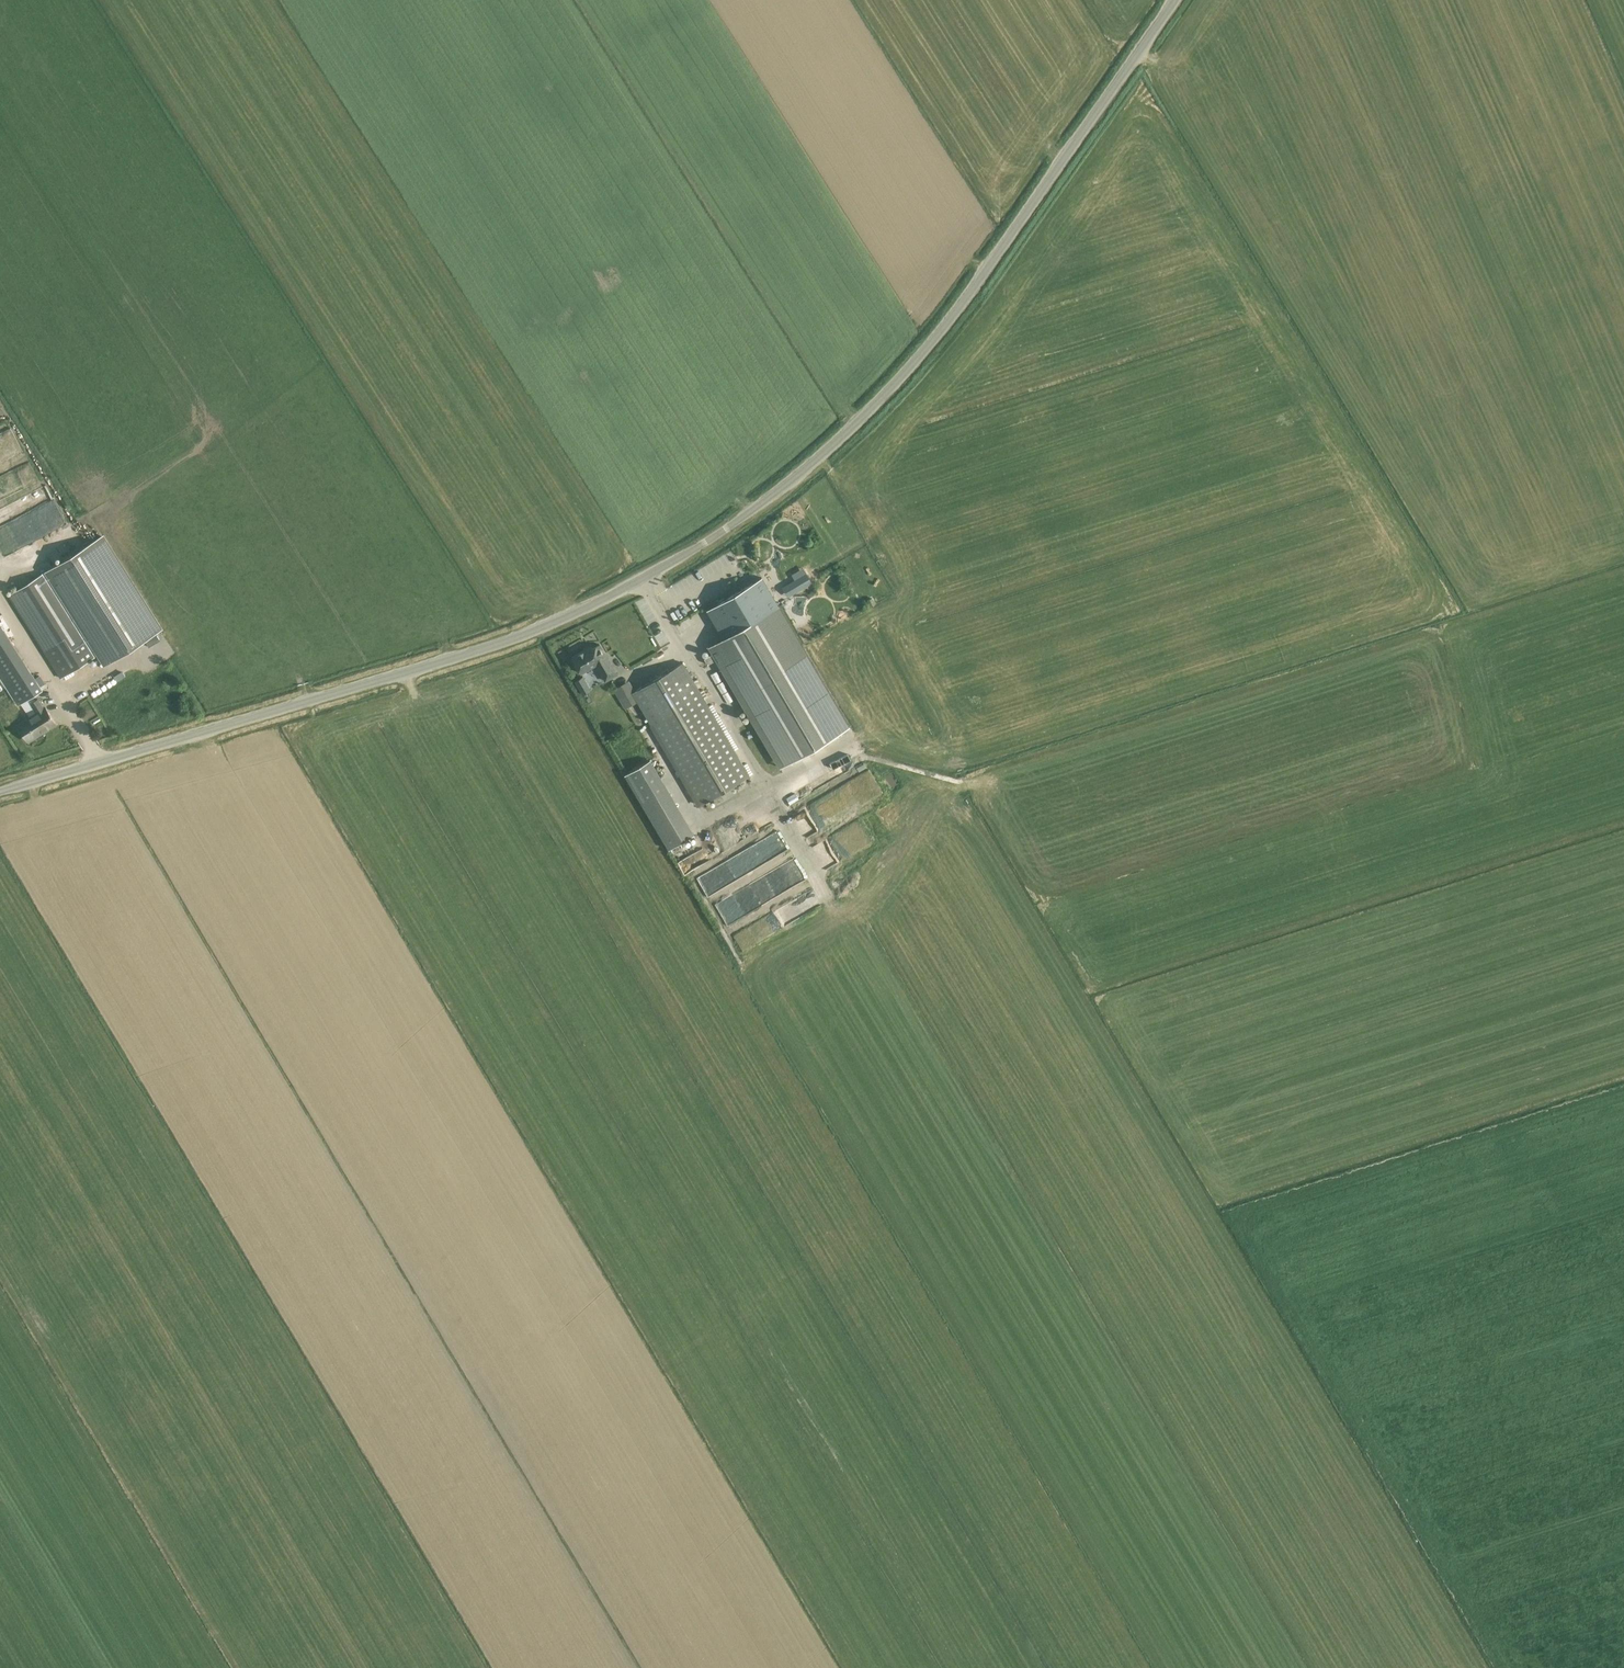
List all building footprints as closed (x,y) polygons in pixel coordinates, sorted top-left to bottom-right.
[(0,433),(0,460),(20,450),(10,429),(0,433)] [(5,496),(16,491),(13,483),(0,489),(0,507),(5,496)] [(3,524),(20,514),(13,502),(0,510),(0,518),(3,524)] [(9,595),(61,678),(97,655),(104,665),(161,629),(163,628),(105,535),(9,595)] [(795,593),(813,583),(807,573),(795,580),(789,583),(795,593)] [(762,577),(717,604),(734,632),(779,605),(764,580),(762,577)] [(734,632),(708,647),(779,767),(850,725),(779,605),(734,632)] [(38,699),(35,701),(32,696),(42,690),(0,623),(0,677),(18,705),(21,703),(30,717),(18,725),(18,726),(18,728),(20,732),(22,732),(28,741),(56,723),(46,708),(44,709),(38,699)] [(591,645),(571,657),(580,673),(595,664),(605,680),(617,674),(599,644),(592,648),(591,645)] [(627,707),(638,701),(699,805),(749,776),(682,662),(621,698),(627,707)] [(575,681),(583,695),(591,690),(583,677),(575,681)] [(650,760),(625,774),(642,802),(666,788),(650,760)] [(872,798),(881,790),(872,780),(874,791),(868,784),(867,781),(863,785),(863,787),(859,791),(860,798),(855,799),(848,805),(849,816),(844,821),(855,819),(873,803),(872,798)] [(694,835),(666,788),(642,802),(669,849),(694,835)] [(740,809),(742,815),(757,810),(755,804),(740,809)] [(798,893),(811,885),(806,878),(794,887),(798,893)]
